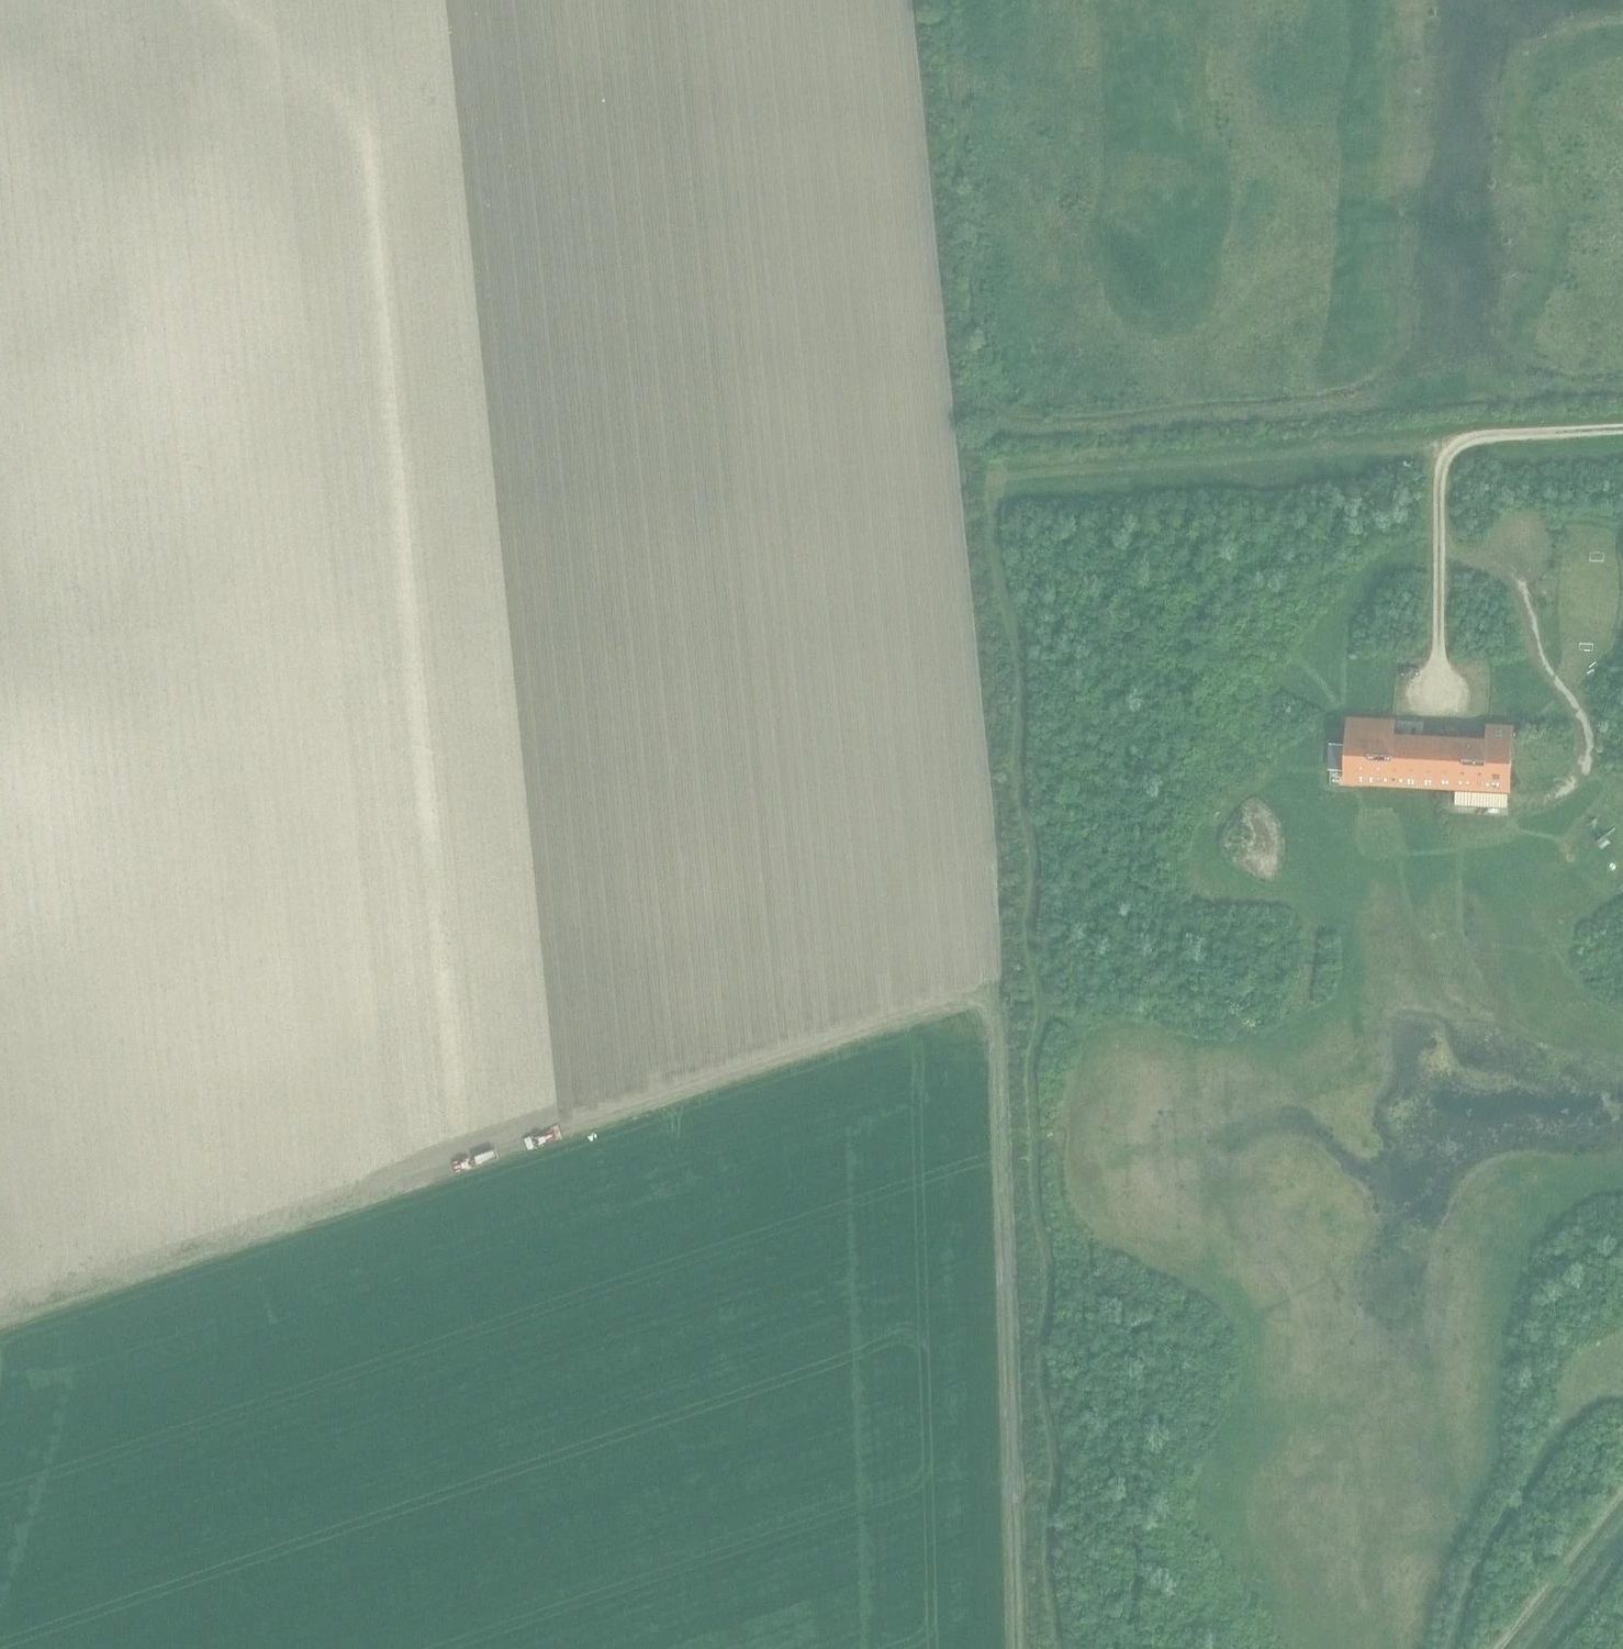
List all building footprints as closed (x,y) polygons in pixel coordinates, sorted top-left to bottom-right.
[(1487,737),(1393,732),(1393,719),(1349,717),(1348,745),(1367,746),(1366,775),(1436,778),(1436,785),(1509,788),(1509,787),(1512,726),(1487,724),(1487,737)]
